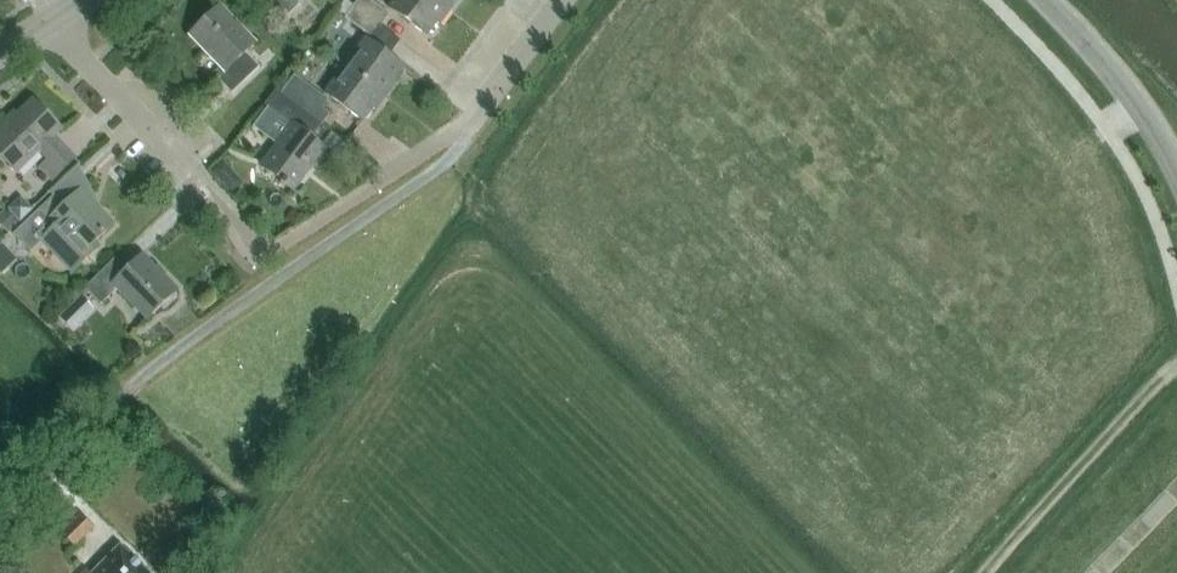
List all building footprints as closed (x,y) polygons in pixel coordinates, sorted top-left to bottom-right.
[(285,19),(299,5),(294,0),(264,0),(285,19)] [(352,6),(345,0),(342,0),(335,10),(344,17),(372,38),(380,26),(352,6)] [(370,0),(345,0),(352,6),(380,26),(389,14),(370,0)] [(449,11),(435,0),(394,0),(388,8),(426,36),(436,22),(439,24),(449,11)] [(449,11),(457,0),(435,0),(449,11)] [(231,94),(259,67),(246,53),(255,44),(220,7),(190,35),(225,72),(217,79),(231,94)] [(393,81),(403,67),(365,39),(345,66),(386,96),(396,83),(393,81)] [(376,110),(386,96),(345,66),(325,94),(363,121),(373,108),(376,110)] [(280,94),(312,118),(326,100),(293,76),(280,94)] [(293,190),(324,149),(310,139),(321,124),(312,118),(280,94),(275,90),(264,105),(292,126),(262,167),(293,190)] [(75,158),(54,136),(61,129),(33,100),(7,125),(4,122),(0,126),(0,157),(16,173),(39,150),(48,160),(40,168),(53,180),(75,158)] [(222,182),(232,172),(223,162),(213,172),(222,182)] [(94,243),(113,225),(80,191),(64,206),(54,195),(13,235),(30,252),(42,241),(64,264),(70,265),(81,254),(82,254),(83,254),(85,256),(88,257),(97,249),(96,245),(94,243)] [(20,196),(7,209),(20,222),(33,209),(20,196)] [(2,211),(0,213),(0,227),(5,233),(15,224),(2,211)] [(0,245),(0,271),(13,258),(0,245)] [(147,320),(160,307),(162,310),(165,310),(177,299),(177,296),(175,293),(177,291),(143,255),(127,270),(115,258),(85,288),(101,305),(117,289),(147,320)] [(63,316),(74,330),(97,312),(86,298),(63,316)] [(74,548),(94,528),(81,515),(61,535),(74,548)] [(117,543),(88,572),(147,572),(117,543)]
